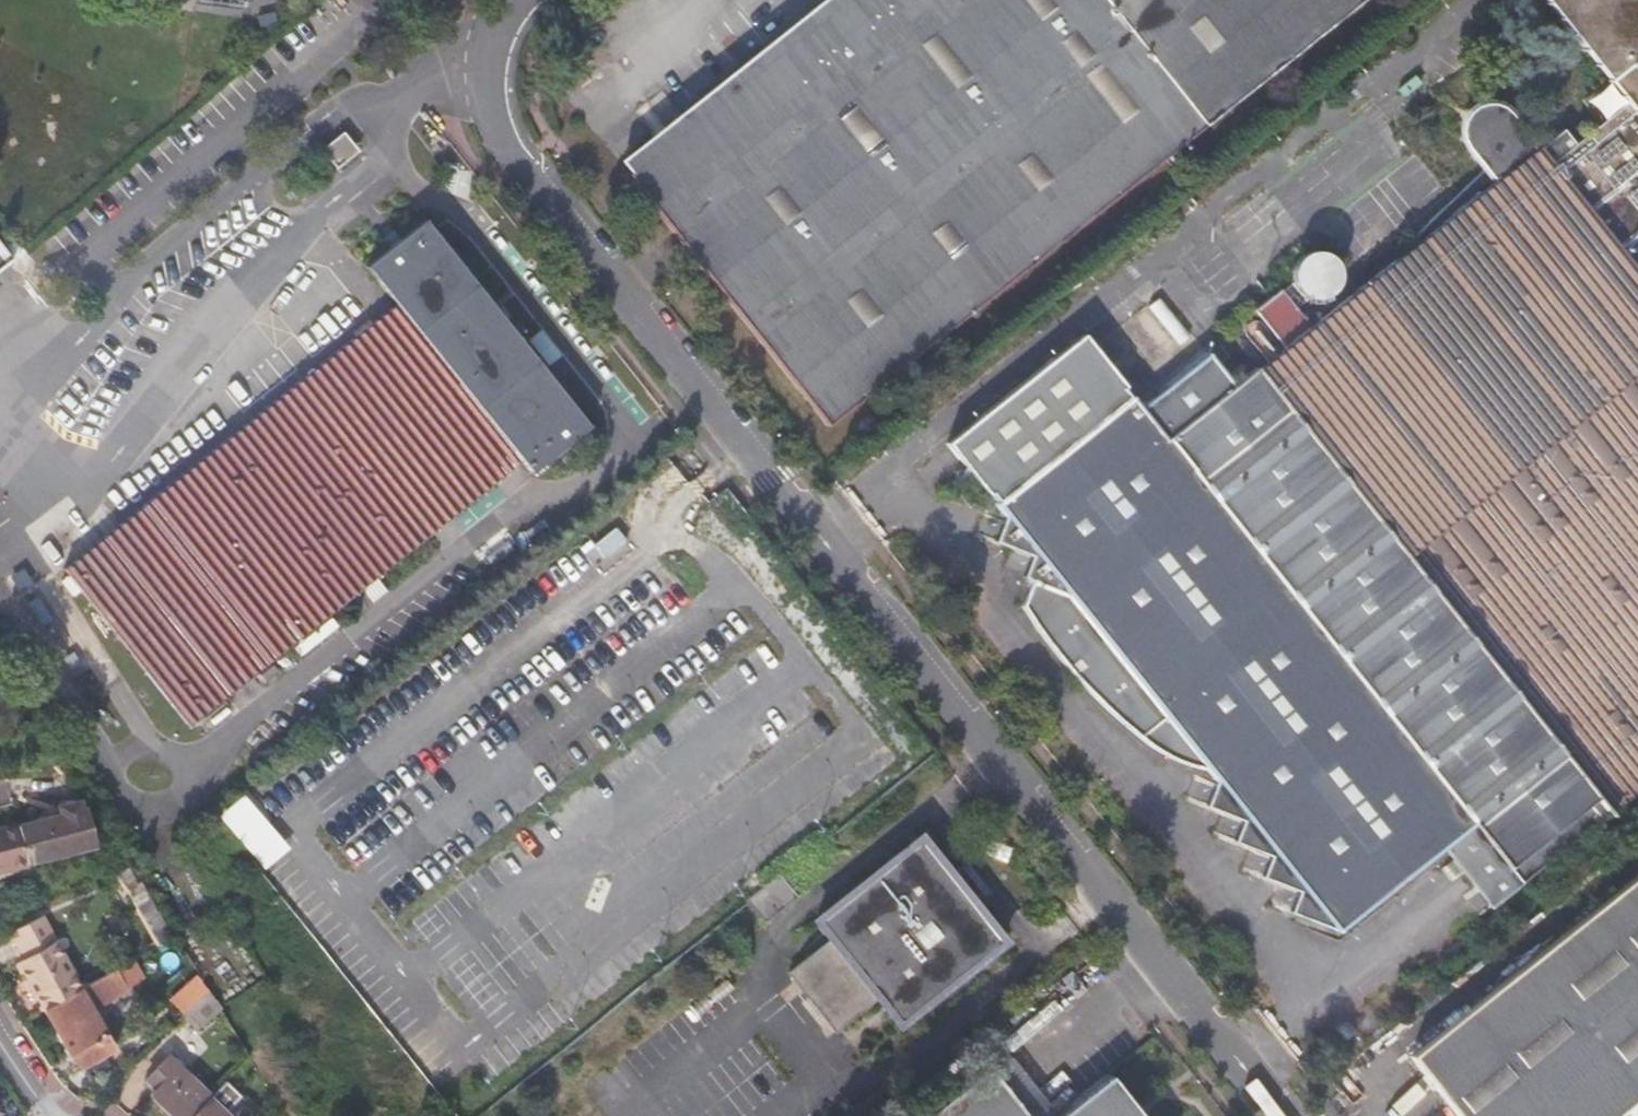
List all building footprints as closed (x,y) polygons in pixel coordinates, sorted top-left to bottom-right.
[(201,5),(244,9),(245,0),(201,0),(201,5)] [(626,176),(825,423),(1358,0),(847,0),(626,176)] [(1606,86),(1619,102),(1599,118),(1546,159),(1535,144),(1530,147),(1418,237),(1281,348),(1256,368),(1254,365),(1233,382),(1206,350),(1138,404),(1129,393),(1126,395),(1120,388),(1122,385),(1080,333),(945,442),(987,494),(989,492),(996,500),(993,502),(1004,515),(994,541),(1030,555),(1022,576),(1031,580),(1021,605),(1040,633),(1071,672),(1089,691),(1162,752),(1216,779),(1206,805),(1242,819),(1234,840),(1271,854),(1262,875),(1299,889),(1291,910),(1334,928),(1337,931),(1446,844),(1495,904),(1522,882),(1521,882),(1637,788),(1637,266),(1629,254),(1637,247),(1637,0),(1539,0),(1541,2),(1606,86)] [(1454,140),(1500,171),(1529,127),(1482,97),(1454,140)] [(370,269),(400,307),(62,571),(183,727),(523,462),(532,480),(593,426),(431,222),(370,269)] [(13,264),(0,246),(0,274),(13,264)] [(1311,246),(1287,281),(1320,304),(1344,268),(1311,246)] [(247,792),(220,813),(263,868),(290,847),(247,792)] [(58,814),(16,825),(26,863),(93,846),(83,807),(79,809),(77,799),(55,805),(58,814)] [(16,825),(0,829),(0,870),(26,863),(16,825)] [(831,937),(791,968),(838,1029),(878,996),(900,1024),(1005,941),(922,835),(817,917),(831,937)] [(127,867),(115,872),(125,888),(136,881),(134,878),(127,867)] [(1415,1053),(1467,1115),(1637,1115),(1637,870),(1415,1053)] [(18,962),(43,1008),(80,987),(40,914),(13,929),(28,956),(18,962)] [(138,958),(101,974),(110,995),(147,980),(138,958)] [(168,1001),(181,1015),(208,991),(195,976),(168,1001)] [(80,987),(43,1008),(71,1054),(81,1048),(90,1063),(116,1048),(80,987)] [(208,991),(181,1015),(194,1028),(219,1008),(208,991)] [(172,1115),(191,1115),(209,1098),(167,1057),(145,1077),(157,1089),(151,1095),(172,1115)] [(927,1115),(1027,1115),(989,1066),(927,1115)] [(1109,1076),(1059,1115),(1141,1115),(1109,1076)] [(191,1115),(228,1115),(209,1098),(191,1115)]
